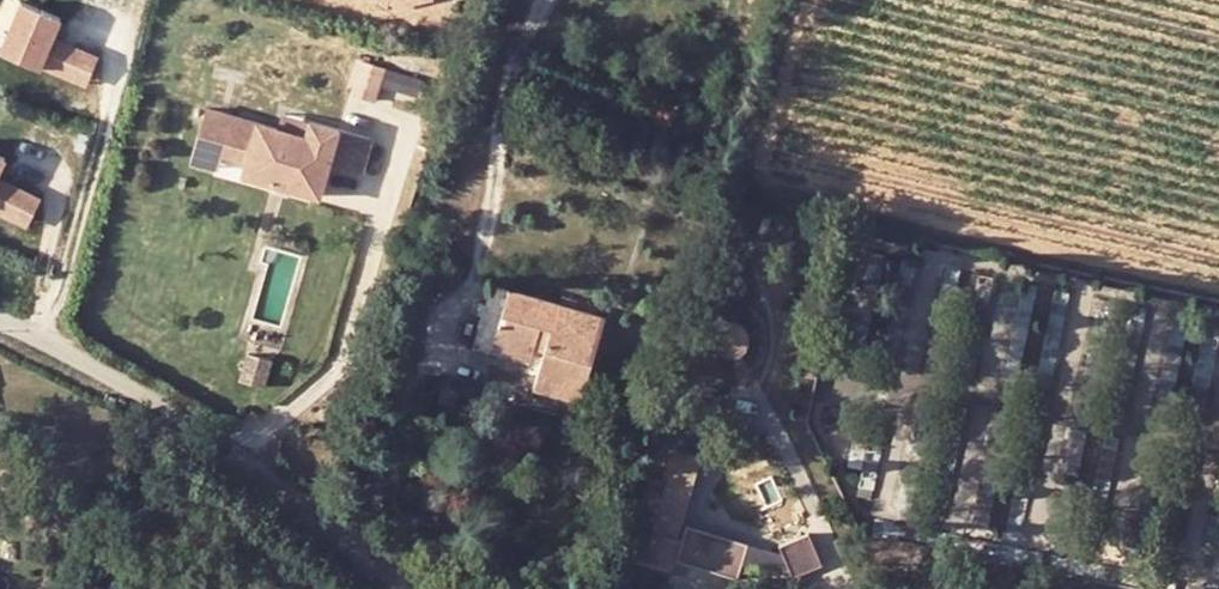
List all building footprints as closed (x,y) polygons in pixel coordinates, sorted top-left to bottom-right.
[(21,7),(0,56),(38,73),(40,70),(74,86),(86,59),(51,44),(60,24),(21,7)] [(349,89),(376,99),(389,65),(361,55),(349,89)] [(97,63),(86,59),(74,86),(85,90),(97,63)] [(241,119),(216,112),(214,120),(238,127),(241,119)] [(321,126),(294,118),(290,134),(317,142),(321,126)] [(253,179),(329,201),(348,134),(321,126),(317,142),(241,119),(238,127),(214,120),(210,132),(262,147),(260,154),(253,179)] [(262,147),(210,132),(201,163),(228,171),(235,147),(260,154),(262,147)] [(382,144),(348,134),(338,169),(372,178),(382,144)] [(18,227),(31,201),(0,185),(0,218),(18,227)] [(42,206),(31,201),(18,227),(28,232),(42,206)] [(470,348),(493,356),(513,296),(489,289),(470,348)] [(513,296),(493,356),(535,370),(528,394),(573,408),(602,323),(513,296)] [(746,332),(743,328),(738,324),(733,323),(727,323),(722,326),(717,330),(715,334),(714,340),(715,346),(718,350),(722,354),(727,357),(733,358),(739,357),(744,353),(747,349),(749,343),(749,337),(746,332)] [(267,365),(248,357),(239,379),(258,388),(267,365)] [(654,517),(641,565),(672,575),(680,547),(658,539),(659,535),(682,541),(704,462),(669,451),(661,477),(666,478),(663,487),(654,517)] [(638,513),(654,517),(663,487),(646,482),(638,513)] [(752,551),(689,533),(679,568),(742,586),(752,551)] [(811,542),(782,556),(795,586),(825,572),(811,542)]
